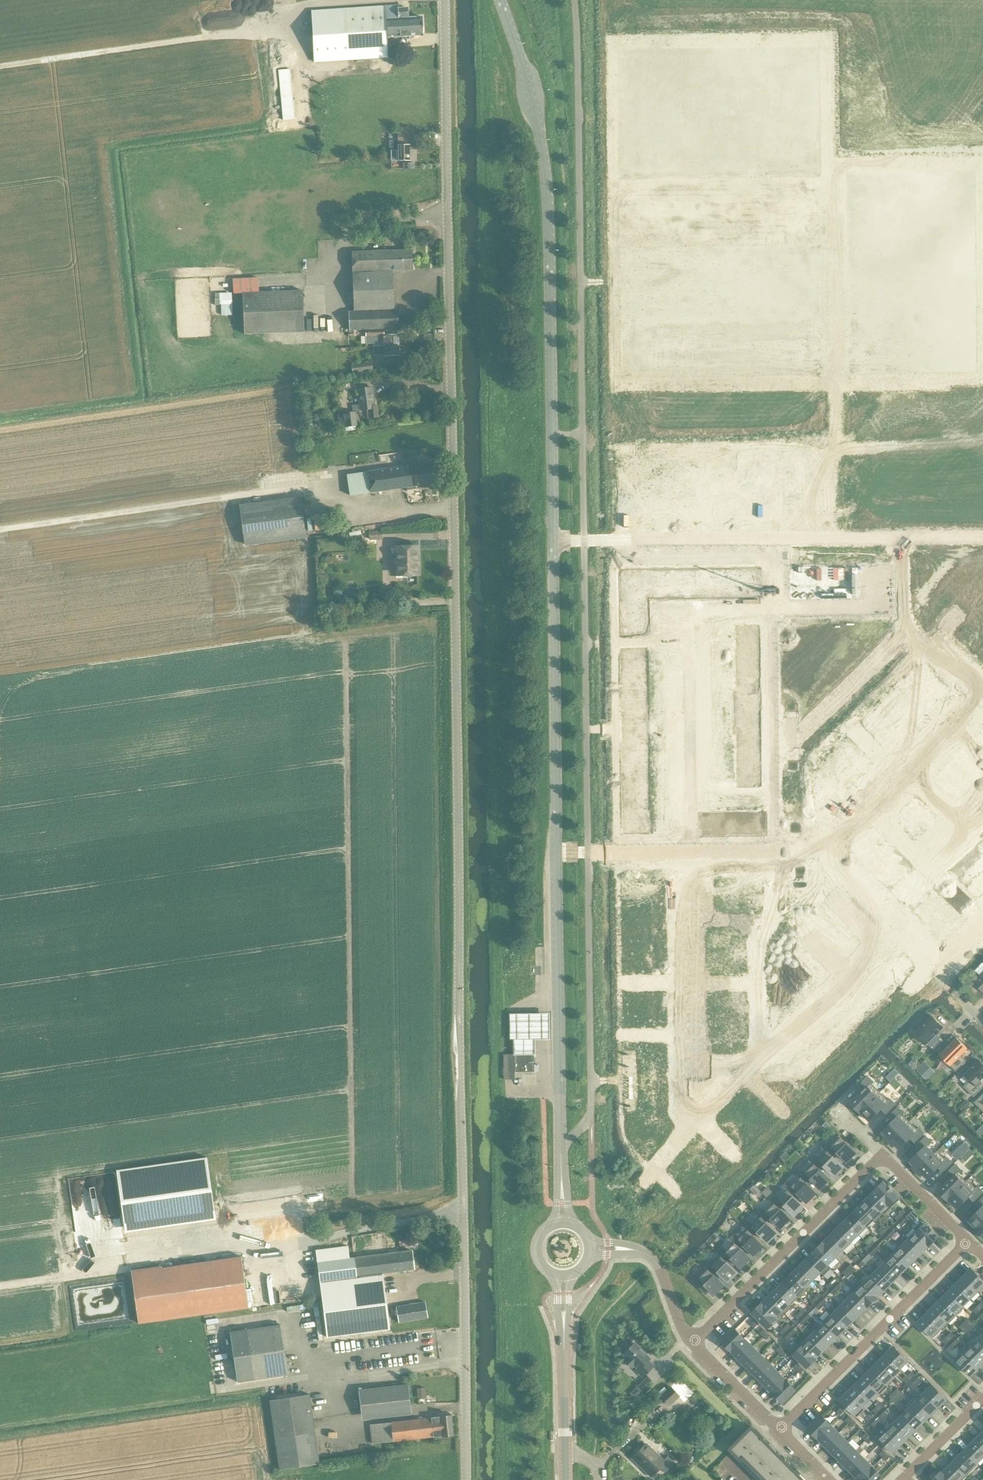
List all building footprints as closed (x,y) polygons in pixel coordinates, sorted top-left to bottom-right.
[(387,38),(423,36),(421,17),(408,18),(407,8),(398,8),(398,6),(311,11),(314,62),(388,58),(387,38)] [(295,119),(290,69),(278,71),(283,120),(295,119)] [(416,149),(416,144),(416,143),(409,143),(409,135),(397,136),(398,153),(391,154),(391,161),(398,161),(410,161),(409,149),(416,149)] [(355,312),(394,310),(393,270),(412,270),(411,250),(352,252),(353,285),(355,312)] [(305,332),(304,332),(302,290),(242,293),(244,335),(305,332)] [(350,330),(398,328),(397,309),(394,310),(355,312),(349,312),(350,330)] [(398,335),(384,335),(384,330),(366,330),(366,344),(373,344),(373,346),(399,345),(398,335)] [(373,346),(374,355),(384,355),(384,356),(399,355),(399,345),(373,346)] [(353,374),(366,372),(373,371),(372,364),(365,365),(352,367),(353,374)] [(377,406),(374,407),(372,388),(357,390),(359,404),(352,405),(353,412),(338,414),(340,428),(345,428),(345,431),(356,430),(355,426),(357,426),(355,411),(366,409),(368,418),(378,417),(377,406)] [(401,467),(404,488),(415,486),(438,483),(434,462),(401,467)] [(370,492),(404,488),(401,467),(347,475),(350,496),(370,492)] [(246,545),(306,537),(300,497),(241,505),(246,545)] [(327,513),(313,515),(315,531),(328,529),(327,513)] [(381,530),(370,531),(370,539),(381,538),(381,530)] [(399,561),(399,575),(419,575),(419,561),(416,561),(415,546),(395,547),(396,561),(399,561)] [(756,625),(736,625),(736,637),(756,636),(756,625)] [(756,636),(736,637),(737,647),(757,647),(756,636)] [(757,647),(737,647),(737,658),(757,658),(757,647)] [(642,650),(622,650),(622,662),(642,662),(642,650)] [(757,658),(737,658),(737,669),(757,669),(757,658)] [(642,662),(622,662),(623,673),(625,673),(643,672),(642,662)] [(757,669),(737,669),(737,680),(757,680),(757,669)] [(916,671),(908,679),(924,695),(936,683),(930,676),(926,681),(916,671)] [(643,672),(625,673),(625,683),(645,683),(645,672),(643,672)] [(908,679),(900,688),(909,697),(905,701),(911,708),(924,695),(908,679)] [(645,683),(625,683),(625,694),(645,694),(645,683)] [(744,693),(735,693),(735,712),(757,711),(757,699),(744,699),(744,693)] [(645,694),(625,694),(625,705),(643,705),(645,705),(645,694)] [(625,705),(623,705),(623,716),(643,716),(643,705),(625,705)] [(882,705),(874,713),(890,729),(902,717),(896,710),(891,714),(882,705)] [(757,711),(735,712),(736,730),(744,730),(744,724),(757,724),(757,711)] [(874,713),(865,721),(875,731),(871,735),(877,742),(890,729),(874,713)] [(643,716),(623,716),(623,727),(643,727),(643,716)] [(643,731),(623,731),(623,743),(643,742),(643,731)] [(758,740),(738,740),(738,751),(758,751),(758,740)] [(846,741),(837,750),(853,766),(866,752),(860,746),(855,750),(846,741)] [(643,742),(623,743),(623,753),(625,753),(643,753),(643,742)] [(837,750),(828,759),(837,768),(833,772),(839,779),(853,766),(837,750)] [(758,751),(738,751),(738,762),(758,762),(758,751)] [(643,753),(625,753),(626,764),(646,764),(645,753),(643,753)] [(971,765),(982,777),(982,761),(979,757),(971,765)] [(758,762),(738,762),(738,773),(758,773),(758,762)] [(646,764),(626,764),(626,775),(646,775),(646,764)] [(963,773),(977,787),(982,781),(982,777),(971,765),(963,773)] [(758,773),(738,773),(738,784),(758,784),(758,773)] [(963,773),(956,780),(970,794),(977,787),(963,773)] [(646,775),(626,775),(626,786),(644,786),(646,786),(646,775)] [(956,780),(948,788),(962,802),(970,794),(956,780)] [(626,786),(624,786),(624,797),(644,796),(644,786),(626,786)] [(948,788),(940,796),(954,810),(962,802),(948,788)] [(834,789),(817,789),(818,810),(834,810),(834,789)] [(847,794),(842,798),(847,803),(851,798),(847,794)] [(644,796),(624,797),(624,808),(644,808),(644,796)] [(932,804),(924,812),(938,826),(946,818),(932,804)] [(924,812),(916,819),(930,833),(938,826),(924,812)] [(766,813),(754,814),(754,834),(766,833),(766,813)] [(648,814),(627,814),(627,831),(648,830),(648,814)] [(722,814),(711,814),(711,834),(722,834),(722,814)] [(733,814),(722,814),(722,834),(733,834),(733,814)] [(743,814),(733,814),(733,834),(744,834),(743,814)] [(754,814),(743,814),(744,834),(754,834),(754,814)] [(916,819),(909,827),(922,841),(930,833),(916,819)] [(909,827),(900,835),(914,849),(922,841),(909,827)] [(862,844),(853,854),(861,863),(877,847),(864,833),(858,840),(862,844)] [(877,847),(861,863),(870,872),(880,862),(884,867),(891,860),(877,847)] [(897,879),(887,889),(896,898),(912,882),(899,868),(892,875),(897,879)] [(912,882),(896,898),(905,907),(914,898),(919,902),(925,895),(912,882)] [(931,914),(922,924),(931,933),(947,917),(934,904),(927,910),(931,914)] [(747,924),(727,924),(727,935),(747,935),(747,924)] [(747,935),(727,935),(727,946),(747,946),(747,935)] [(808,946),(797,958),(811,972),(823,961),(808,946)] [(647,947),(627,947),(627,958),(647,958),(647,947)] [(647,958),(627,958),(627,969),(647,969),(647,958)] [(974,982),(982,991),(982,962),(975,970),(978,973),(979,972),(981,974),(982,975),(980,976),(974,982)] [(875,969),(869,975),(874,980),(882,989),(898,973),(889,964),(879,973),(875,969)] [(647,969),(627,969),(627,980),(647,980),(647,969)] [(814,978),(810,982),(814,986),(819,982),(814,978)] [(810,982),(806,986),(810,991),(814,986),(810,982)] [(802,988),(785,988),(785,1009),(802,1009),(802,988)] [(746,1000),(726,1000),(726,1011),(746,1011),(746,1000)] [(746,1011),(726,1011),(726,1022),(728,1022),(746,1022),(746,1021),(746,1011)] [(534,1054),(533,1040),(547,1040),(547,1015),(508,1016),(508,1040),(511,1040),(511,1054),(514,1054),(514,1055),(534,1054)] [(932,1016),(915,1034),(926,1045),(928,1043),(932,1047),(941,1038),(937,1034),(940,1031),(944,1027),(932,1016)] [(831,1036),(827,1040),(831,1045),(835,1040),(831,1036)] [(939,1055),(956,1072),(967,1061),(961,1055),(968,1049),(956,1037),(939,1055)] [(647,1050),(627,1050),(627,1061),(629,1061),(647,1061),(647,1050)] [(511,1054),(503,1054),(503,1079),(514,1079),(514,1072),(534,1072),(534,1054),(514,1055),(514,1054),(511,1054)] [(915,1068),(921,1074),(929,1066),(924,1060),(915,1068)] [(974,1096),(982,1087),(982,1064),(979,1060),(964,1075),(970,1081),(964,1086),(974,1096)] [(647,1061),(629,1061),(629,1062),(629,1072),(649,1072),(649,1061),(647,1061)] [(805,1062),(801,1066),(805,1070),(810,1066),(805,1062)] [(649,1072),(629,1072),(629,1083),(649,1083),(649,1072)] [(861,1111),(880,1093),(871,1084),(873,1082),(868,1077),(859,1086),(864,1091),(851,1103),(853,1105),(853,1106),(857,1111),(858,1110),(860,1112),(861,1111)] [(888,1101),(880,1093),(861,1111),(863,1113),(862,1114),(867,1119),(868,1118),(870,1120),(881,1108),(886,1113),(895,1104),(890,1099),(888,1101)] [(982,1111),(982,1094),(974,1102),(982,1111)] [(962,1103),(959,1107),(963,1111),(967,1107),(962,1103)] [(886,1138),(890,1141),(909,1122),(901,1114),(903,1112),(898,1107),(889,1116),(894,1121),(883,1131),(888,1136),(886,1138)] [(917,1130),(909,1122),(890,1141),(894,1145),(895,1144),(899,1148),(910,1137),(915,1142),(924,1133),(919,1128),(917,1130)] [(836,1151),(847,1162),(856,1153),(839,1136),(830,1144),(828,1142),(823,1146),(832,1155),(836,1151)] [(914,1167),(918,1171),(934,1155),(926,1147),(931,1141),(926,1137),(917,1146),(922,1150),(911,1161),(916,1165),(914,1167)] [(953,1155),(958,1160),(970,1148),(965,1143),(953,1155)] [(834,1176),(841,1169),(843,1167),(832,1155),(823,1146),(810,1160),(819,1169),(823,1164),(834,1176)] [(937,1151),(934,1155),(918,1171),(922,1174),(923,1173),(928,1177),(938,1166),(943,1171),(952,1162),(947,1157),(945,1159),(937,1151)] [(214,1210),(207,1157),(116,1170),(124,1223),(214,1210)] [(810,1178),(821,1189),(830,1180),(819,1169),(810,1160),(801,1169),(797,1173),(806,1182),(810,1178)] [(951,1179),(939,1191),(940,1192),(939,1194),(945,1200),(946,1199),(947,1201),(948,1200),(966,1182),(958,1173),(961,1170),(956,1164),(946,1174),(951,1179)] [(797,1191),(808,1202),(817,1193),(806,1182),(797,1173),(796,1173),(801,1178),(792,1186),(788,1181),(783,1186),(792,1195),(797,1191)] [(948,1200),(949,1201),(949,1202),(955,1208),(955,1207),(957,1209),(969,1197),(973,1201),(982,1192),(982,1191),(978,1186),(976,1188),(968,1180),(966,1182),(948,1200)] [(892,1207),(901,1199),(893,1191),(894,1190),(888,1185),(888,1186),(883,1182),(878,1187),(879,1188),(876,1191),(892,1207)] [(783,1204),(794,1215),(803,1206),(792,1195),(783,1186),(788,1191),(779,1199),(775,1195),(770,1199),(779,1208),(783,1204)] [(883,1214),(884,1215),(892,1207),(876,1191),(868,1199),(883,1214)] [(969,1221),(971,1222),(970,1223),(976,1229),(977,1228),(978,1230),(982,1225),(982,1197),(976,1204),(981,1209),(969,1221)] [(770,1217),(781,1228),(790,1219),(779,1208),(770,1199),(774,1204),(766,1212),(761,1208),(757,1212),(766,1221),(770,1217)] [(861,1206),(873,1219),(875,1221),(883,1214),(868,1199),(861,1206)] [(866,1227),(873,1219),(861,1206),(853,1214),(866,1227)] [(908,1215),(907,1216),(912,1221),(918,1215),(913,1210),(908,1215)] [(757,1230),(768,1242),(777,1233),(766,1221),(757,1212),(757,1213),(761,1217),(753,1226),(748,1221),(744,1226),(753,1235),(757,1230)] [(853,1214),(846,1221),(858,1234),(862,1237),(869,1230),(866,1227),(853,1214)] [(838,1229),(851,1242),(851,1241),(854,1245),(862,1238),(858,1234),(846,1221),(838,1229)] [(917,1232),(929,1244),(930,1245),(934,1242),(938,1237),(934,1233),(935,1232),(930,1227),(929,1227),(929,1228),(925,1224),(917,1232)] [(744,1244),(755,1255),(764,1246),(753,1235),(744,1226),(735,1234),(730,1239),(739,1248),(744,1244)] [(913,1228),(906,1235),(910,1240),(922,1252),(923,1253),(927,1249),(926,1248),(929,1244),(917,1232),(913,1228)] [(851,1242),(838,1229),(830,1237),(843,1249),(851,1242)] [(906,1235),(898,1243),(900,1245),(902,1247),(914,1259),(918,1256),(919,1257),(923,1253),(922,1252),(910,1240),(906,1235)] [(843,1249),(830,1237),(823,1244),(835,1257),(843,1249)] [(354,1238),(347,1239),(348,1246),(349,1251),(356,1250),(354,1238)] [(730,1257),(741,1268),(750,1259),(739,1248),(730,1239),(735,1243),(726,1252),(722,1247),(717,1252),(726,1261),(730,1257)] [(815,1252),(828,1264),(835,1257),(823,1244),(819,1247),(815,1251),(814,1250),(814,1251),(815,1252)] [(900,1245),(892,1253),(906,1267),(907,1268),(911,1264),(910,1263),(914,1260),(914,1259),(902,1247),(900,1245)] [(328,1336),(390,1328),(383,1273),(356,1277),(354,1258),(350,1258),(349,1251),(348,1246),(317,1250),(328,1336)] [(414,1269),(412,1250),(354,1258),(356,1277),(383,1273),(414,1269)] [(717,1270),(728,1281),(737,1272),(726,1261),(717,1252),(719,1255),(711,1263),(708,1261),(704,1265),(713,1274),(717,1270)] [(815,1252),(808,1259),(820,1272),(823,1275),(831,1268),(828,1264),(815,1252)] [(885,1260),(884,1261),(886,1263),(899,1275),(903,1271),(904,1272),(907,1268),(906,1267),(892,1253),(885,1260)] [(248,1307),(242,1262),(241,1256),(131,1272),(138,1323),(248,1307)] [(800,1267),(813,1279),(820,1272),(808,1259),(800,1267)] [(879,1270),(891,1282),(892,1283),(896,1280),(895,1279),(899,1275),(886,1263),(879,1270)] [(704,1283),(715,1294),(724,1285),(713,1274),(704,1265),(706,1268),(698,1276),(695,1274),(690,1279),(699,1288),(704,1283)] [(800,1267),(792,1274),(805,1287),(813,1279),(800,1267)] [(978,1290),(982,1285),(982,1280),(972,1269),(964,1277),(978,1291),(978,1290)] [(879,1270),(871,1278),(884,1290),(887,1286),(888,1287),(892,1283),(891,1282),(879,1270)] [(805,1287),(792,1274),(784,1282),(799,1297),(807,1289),(805,1287)] [(957,1285),(970,1298),(978,1291),(964,1277),(957,1285)] [(864,1285),(876,1298),(876,1297),(883,1290),(884,1290),(871,1278),(864,1285)] [(799,1297),(784,1282),(776,1290),(789,1303),(791,1305),(799,1297)] [(860,1282),(852,1289),(856,1293),(868,1305),(868,1306),(869,1307),(870,1306),(869,1306),(869,1305),(873,1302),(873,1301),(876,1298),(864,1285),(860,1282)] [(962,1306),(963,1306),(970,1298),(957,1285),(949,1292),(962,1306)] [(789,1303),(776,1290),(769,1297),(782,1310),(789,1303)] [(965,1308),(963,1306),(962,1306),(949,1292),(941,1300),(957,1316),(965,1308)] [(849,1300),(848,1301),(861,1313),(868,1306),(868,1305),(856,1293),(849,1300)] [(776,1320),(781,1316),(784,1312),(782,1310),(769,1297),(762,1305),(776,1320)] [(947,1322),(949,1324),(957,1316),(941,1300),(934,1308),(947,1321),(947,1322)] [(425,1301),(396,1306),(398,1322),(427,1318),(425,1301)] [(848,1301),(841,1308),(853,1321),(854,1322),(858,1318),(857,1317),(860,1314),(861,1313),(848,1301)] [(762,1305),(761,1304),(753,1312),(770,1329),(778,1321),(776,1320),(762,1305)] [(833,1315),(833,1316),(845,1328),(849,1324),(850,1325),(854,1322),(853,1321),(841,1308),(840,1308),(833,1315)] [(940,1328),(947,1322),(947,1321),(934,1308),(926,1315),(939,1329),(940,1328)] [(831,1313),(822,1321),(825,1324),(825,1323),(838,1336),(839,1337),(842,1333),(842,1332),(844,1329),(845,1328),(833,1316),(833,1315),(831,1313)] [(942,1331),(940,1328),(939,1329),(926,1315),(918,1323),(933,1339),(942,1331)] [(963,1322),(967,1326),(971,1322),(968,1318),(963,1322)] [(959,1327),(963,1330),(967,1326),(963,1322),(959,1327)] [(967,1326),(971,1330),(975,1325),(971,1322),(967,1326)] [(818,1331),(830,1343),(834,1340),(835,1341),(839,1337),(838,1336),(825,1323),(825,1324),(824,1324),(818,1331)] [(237,1382),(254,1380),(288,1375),(280,1324),(230,1332),(237,1382)] [(963,1330),(966,1334),(971,1330),(967,1326),(963,1330)] [(731,1352),(732,1351),(744,1339),(735,1330),(722,1342),(731,1352)] [(818,1331),(810,1339),(822,1351),(823,1352),(827,1348),(826,1347),(830,1343),(818,1331)] [(947,1336),(950,1340),(955,1335),(951,1332),(947,1336)] [(978,1337),(977,1336),(969,1344),(971,1347),(972,1346),(982,1357),(982,1342),(978,1337)] [(953,1343),(957,1346),(961,1342),(958,1338),(953,1343)] [(732,1351),(740,1360),(753,1347),(744,1339),(732,1351)] [(803,1346),(802,1346),(815,1359),(818,1355),(819,1356),(823,1352),(822,1351),(810,1339),(803,1346)] [(646,1356),(634,1343),(623,1353),(627,1358),(624,1360),(631,1367),(634,1364),(638,1368),(636,1370),(643,1377),(653,1366),(644,1358),(646,1356)] [(800,1344),(792,1352),(794,1354),(808,1368),(813,1363),(812,1362),(813,1360),(815,1359),(802,1346),(803,1346),(800,1344)] [(978,1367),(982,1362),(982,1357),(972,1346),(971,1347),(965,1354),(964,1354),(978,1367)] [(740,1360),(748,1368),(761,1355),(753,1347),(740,1360)] [(900,1368),(908,1360),(894,1347),(886,1355),(900,1368)] [(978,1367),(964,1354),(965,1354),(962,1351),(954,1360),(970,1375),(978,1367)] [(748,1368),(757,1376),(769,1364),(761,1355),(748,1368)] [(902,1370),(900,1368),(886,1355),(879,1362),(894,1378),(902,1370)] [(871,1370),(887,1385),(894,1378),(879,1362),(871,1370)] [(757,1376),(765,1385),(778,1372),(769,1364),(757,1376)] [(887,1387),(886,1386),(887,1385),(871,1370),(864,1378),(876,1390),(880,1394),(887,1387)] [(765,1385),(773,1393),(786,1380),(778,1372),(765,1385)] [(641,1391),(652,1380),(647,1376),(636,1386),(641,1391)] [(868,1398),(876,1390),(864,1378),(856,1385),(868,1398)] [(914,1382),(918,1386),(922,1381),(918,1378),(914,1382)] [(773,1393),(782,1403),(795,1390),(786,1380),(773,1393)] [(909,1387),(913,1390),(918,1386),(914,1382),(909,1387)] [(411,1406),(408,1384),(358,1390),(361,1412),(411,1406)] [(868,1398),(856,1385),(848,1393),(861,1405),(868,1398)] [(925,1393),(938,1407),(946,1399),(933,1385),(925,1393)] [(418,1399),(426,1398),(425,1387),(416,1388),(418,1399)] [(671,1387),(661,1396),(669,1405),(679,1396),(671,1387)] [(893,1392),(897,1396),(901,1392),(898,1388),(893,1392)] [(889,1396),(893,1400),(897,1396),(893,1392),(889,1396)] [(897,1396),(901,1400),(905,1395),(901,1392),(897,1396)] [(866,1411),(860,1405),(861,1405),(848,1393),(840,1401),(858,1419),(866,1411)] [(917,1401),(931,1414),(938,1407),(925,1393),(917,1401)] [(280,1469),(300,1466),(319,1464),(309,1394),(270,1400),(280,1469)] [(893,1400),(896,1404),(901,1400),(897,1396),(893,1400)] [(931,1414),(917,1401),(914,1398),(908,1405),(911,1408),(910,1409),(923,1422),(931,1414)] [(877,1406),(880,1410),(885,1405),(881,1401),(877,1406)] [(902,1416),(915,1430),(923,1422),(910,1409),(902,1416)] [(865,1418),(868,1422),(873,1417),(869,1413),(865,1418)] [(370,1424),(372,1443),(453,1435),(451,1415),(370,1424)] [(818,1438),(831,1425),(821,1416),(808,1429),(818,1438)] [(895,1424),(908,1437),(915,1430),(902,1416),(895,1424)] [(871,1425),(875,1428),(879,1424),(876,1420),(871,1425)] [(887,1432),(900,1445),(908,1437),(895,1424),(887,1432)] [(818,1438),(826,1446),(839,1434),(831,1425),(818,1438)] [(751,1429),(752,1428),(750,1426),(728,1449),(730,1451),(732,1448),(764,1479),(802,1479),(761,1438),(761,1437),(759,1435),(758,1436),(751,1429)] [(900,1445),(887,1432),(884,1429),(876,1436),(892,1453),(900,1445)] [(982,1446),(982,1433),(981,1435),(979,1433),(974,1438),(982,1446)] [(826,1446),(835,1454),(847,1442),(839,1434),(826,1446)] [(977,1463),(982,1456),(982,1446),(974,1438),(970,1443),(972,1444),(965,1451),(977,1463)] [(835,1454),(843,1463),(856,1450),(847,1442),(835,1454)] [(403,1456),(402,1443),(387,1444),(388,1457),(403,1456)] [(646,1444),(632,1458),(651,1476),(659,1467),(665,1473),(675,1463),(667,1456),(663,1460),(646,1444)] [(843,1463),(851,1471),(864,1459),(856,1450),(843,1463)] [(978,1464),(977,1463),(965,1451),(958,1458),(956,1456),(951,1461),(967,1476),(978,1464)] [(851,1471),(860,1479),(872,1467),(864,1459),(851,1471)] [(948,1479),(963,1479),(967,1476),(951,1461),(947,1465),(949,1467),(942,1474),(948,1479)] [(881,1476),(872,1467),(860,1479),(859,1479),(878,1479),(881,1476)] [(942,1474),(940,1472),(935,1477),(937,1479),(936,1479),(948,1479),(942,1474)]
